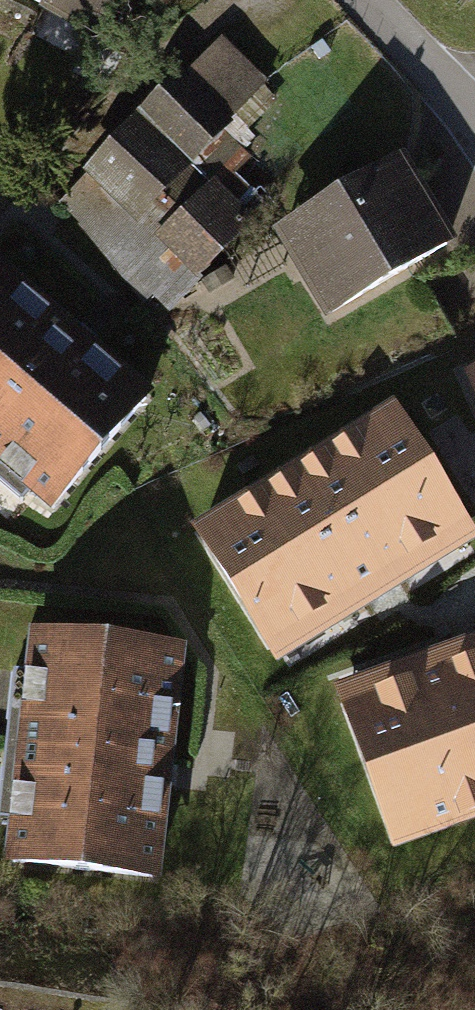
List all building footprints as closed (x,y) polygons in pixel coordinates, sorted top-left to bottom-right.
[(100,28),(114,0),(43,0),(100,28)] [(173,95),(218,136),(260,90),(215,49),(173,95)] [(123,129),(178,179),(218,136),(173,95),(163,86),(123,129)] [(78,178),(134,229),(178,179),(123,129),(78,178)] [(388,169),(266,244),(317,326),(439,251),(388,169)] [(205,189),(148,245),(186,283),(242,227),(205,189)] [(54,518),(141,408),(0,297),(0,475),(54,518)] [(277,662),(474,540),(474,532),(394,402),(193,526),(277,662)] [(339,686),(397,843),(474,814),(474,635),(339,686)] [(0,827),(0,874),(152,892),(180,658),(22,640),(0,827)]
